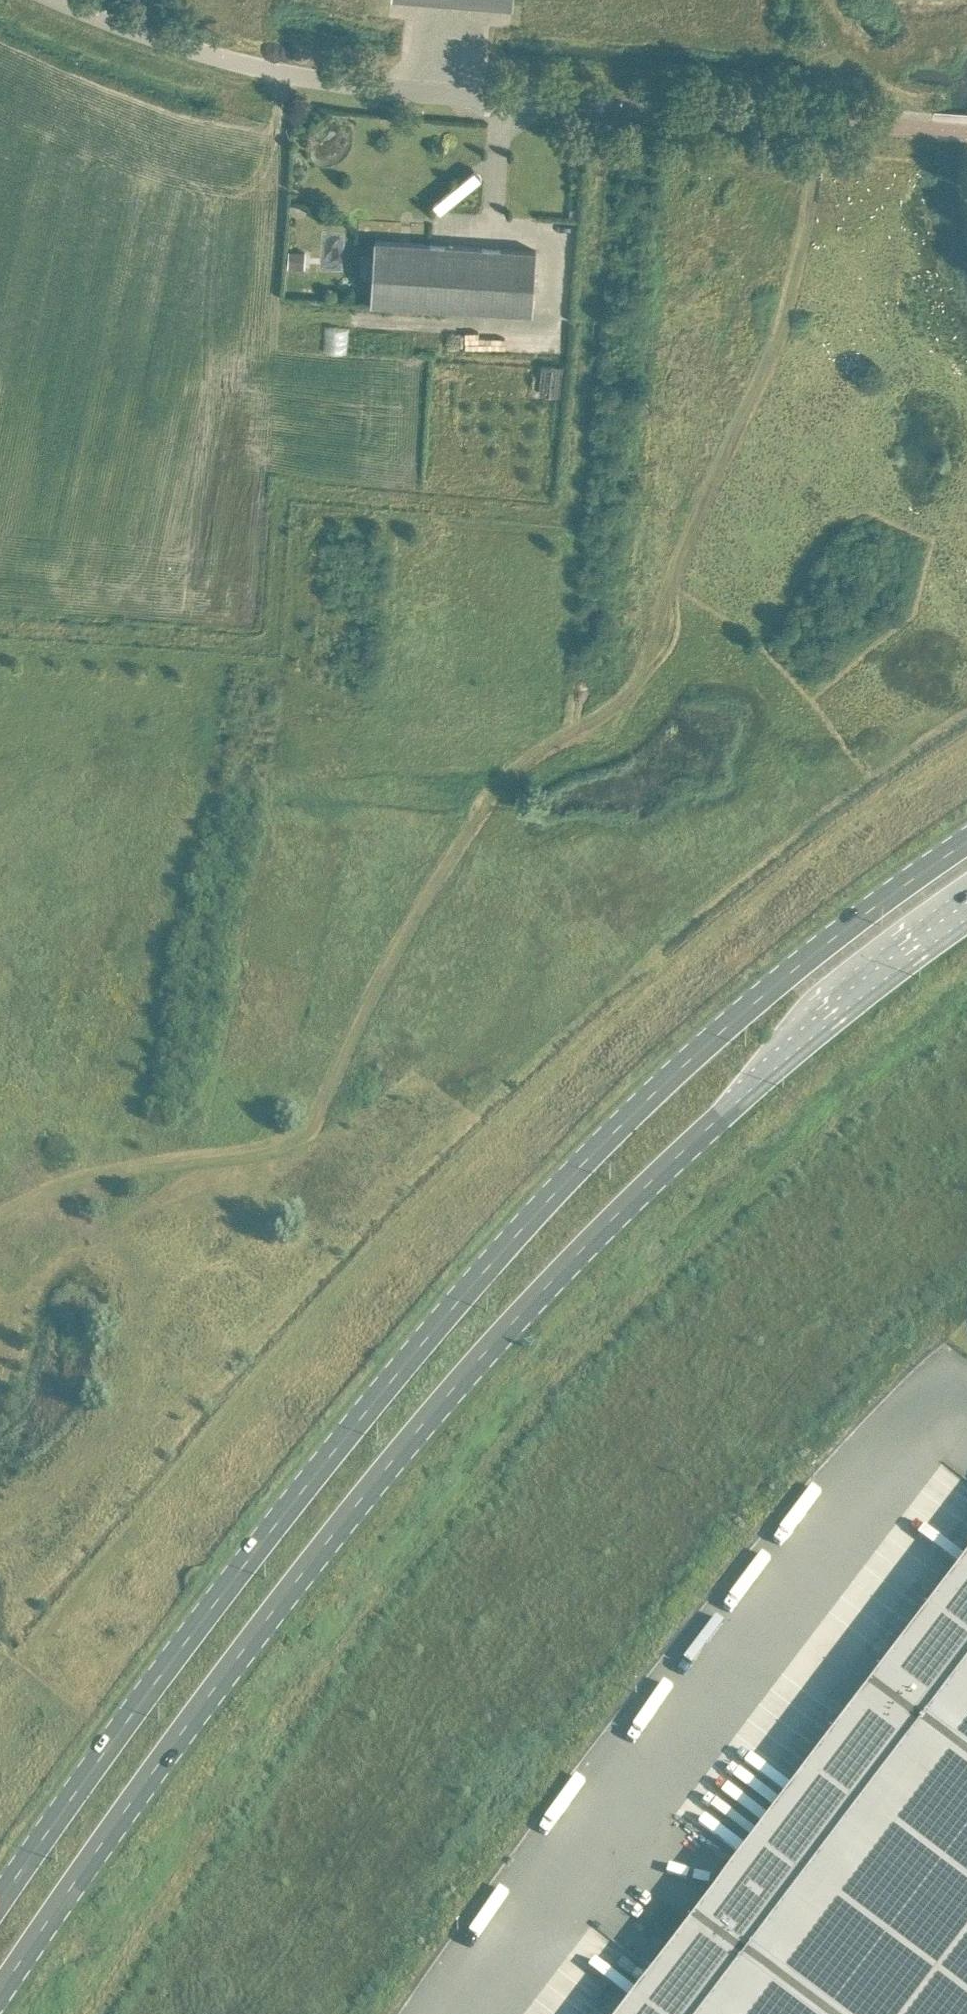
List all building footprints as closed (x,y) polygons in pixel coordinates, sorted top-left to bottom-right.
[(537,250),(375,240),(371,302),(533,312),(537,250)] [(289,250),(288,266),(304,267),(305,251),(289,250)] [(566,366),(542,365),(540,396),(564,397),(566,366)] [(887,1667),(888,1668),(859,1707),(858,1706),(736,1866),(737,1866),(657,1972),(656,1971),(624,2013),(966,2013),(966,1562),(887,1667)] [(709,1811),(754,1837),(760,1827),(715,1801),(709,1811)]
